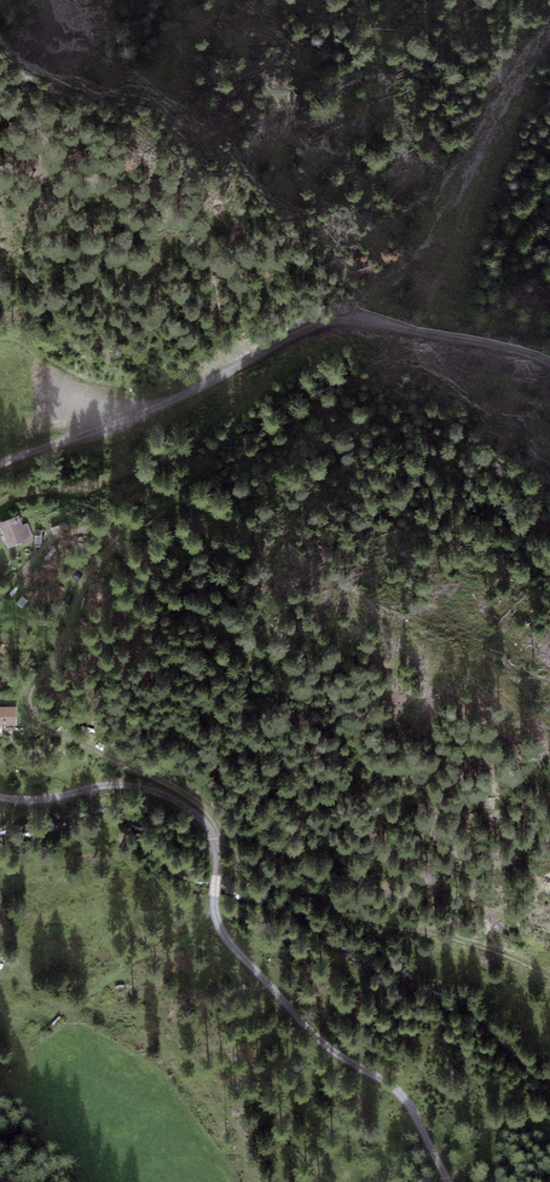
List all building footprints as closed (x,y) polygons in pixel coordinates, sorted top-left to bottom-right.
[(0,521),(0,525),(8,546),(29,539),(20,514),(0,521)] [(0,711),(0,729),(18,728),(17,710),(0,711)]
